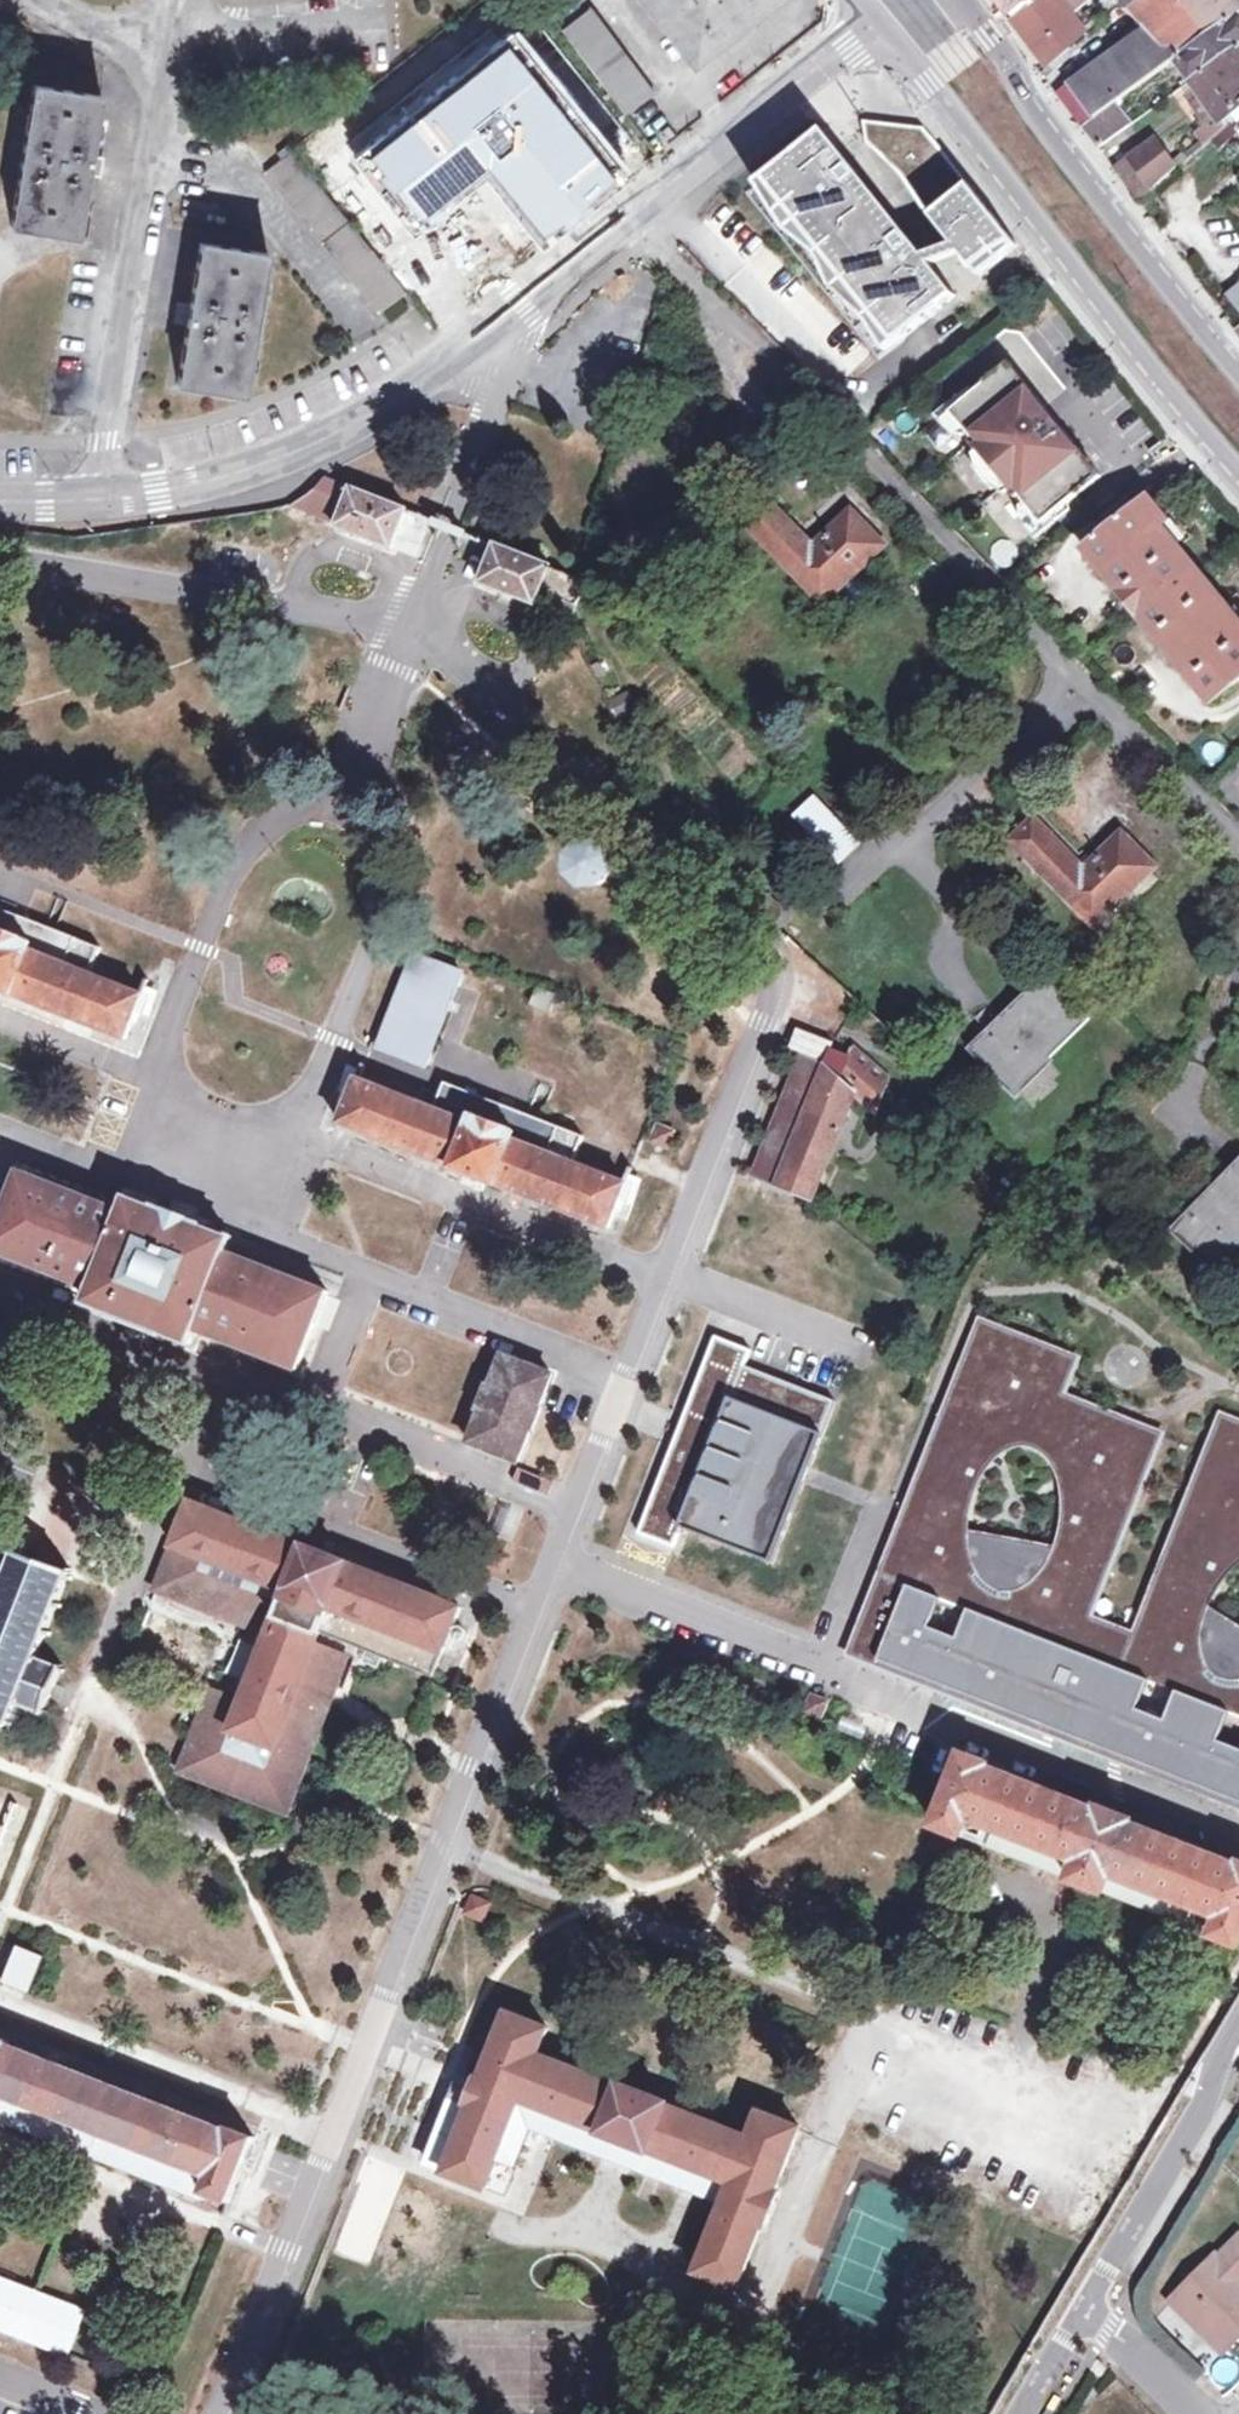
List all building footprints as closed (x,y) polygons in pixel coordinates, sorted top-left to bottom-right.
[(689,64),(773,0),(640,0),(689,64)] [(1008,9),(1001,0),(985,0),(999,18),(1002,15),(1008,9)] [(1008,9),(1014,17),(1012,19),(1050,68),(1070,51),(1072,49),(1066,42),(1083,28),(1069,10),(1062,0),(1001,0),(1008,9)] [(1132,9),(1151,29),(1128,45),(1057,93),(1083,127),(1098,147),(1131,125),(1115,104),(1176,58),(1203,94),(1208,101),(1217,115),(1206,123),(1208,126),(1198,133),(1205,144),(1226,127),(1223,122),(1238,110),(1238,14),(1238,12),(1238,11),(1238,5),(1235,0),(1124,0),(1132,9)] [(1069,10),(1082,0),(1062,0),(1069,10)] [(1087,23),(1117,4),(1114,0),(1096,0),(1080,11),(1087,23)] [(590,8),(561,29),(627,114),(654,94),(590,8)] [(509,24),(359,146),(420,220),(483,169),(542,242),(630,171),(509,24)] [(1088,35),(1083,28),(1066,42),(1072,49),(1077,44),(1088,35)] [(1072,49),(1070,51),(1074,56),(1081,49),(1077,44),(1072,49)] [(34,84),(10,226),(79,239),(89,175),(102,178),(105,164),(100,163),(102,156),(92,155),(102,96),(34,84)] [(1203,94),(1192,102),(1197,109),(1206,123),(1217,115),(1208,101),(1203,94)] [(924,128),(865,122),(869,140),(902,173),(931,217),(956,245),(966,257),(975,268),(995,252),(1014,243),(924,128)] [(1232,127),(1214,141),(1221,149),(1238,135),(1232,127)] [(825,130),(767,176),(898,341),(956,295),(934,268),(925,256),(825,130)] [(1156,139),(1116,170),(1140,201),(1188,159),(1183,154),(1173,162),(1156,139)] [(381,313),(407,293),(291,149),(288,145),(277,154),(280,158),(265,170),(381,313)] [(178,386),(245,396),(268,252),(201,243),(191,304),(177,301),(176,315),(179,315),(178,324),(188,326),(178,386)] [(966,257),(956,245),(925,256),(934,268),(966,257)] [(1238,310),(1238,286),(1227,295),(1238,310)] [(1035,394),(1012,365),(948,417),(961,433),(966,428),(976,440),(974,442),(1019,499),(1022,497),(1032,509),(1026,514),(1039,529),(1102,477),(1079,448),(1065,460),(1052,443),(1061,436),(1031,398),(1035,394)] [(1079,448),(1035,394),(1031,398),(1061,436),(1052,443),(1065,460),(1079,448)] [(304,501),(296,507),(318,515),(339,523),(338,526),(417,558),(431,522),(410,514),(411,511),(354,489),(353,491),(325,480),(322,483),(311,494),(304,501)] [(764,495),(742,517),(825,603),(885,545),(851,511),(815,546),(764,495)] [(1087,549),(1213,703),(1238,682),(1238,607),(1238,606),(1225,618),(1167,547),(1181,536),(1150,498),(1087,549)] [(496,544),(482,582),(537,605),(538,602),(565,623),(579,590),(568,586),(552,569),(553,566),(496,544)] [(598,668),(584,675),(598,680),(612,674),(601,674),(598,668)] [(815,798),(797,816),(809,829),(800,838),(812,848),(819,840),(842,862),(861,843),(815,798)] [(1037,819),(1014,841),(1095,926),(1156,867),(1124,833),(1086,870),(1037,819)] [(564,887),(578,900),(598,899),(612,884),(611,864),(596,851),(576,852),(563,867),(564,887)] [(126,1040),(144,996),(108,982),(68,966),(78,940),(0,910),(0,991),(126,1040)] [(417,955),(381,1047),(426,1065),(463,973),(417,955)] [(1001,1018),(970,1049),(1014,1094),(1022,1088),(1050,1060),(1091,1019),(1046,974),(1025,994),(1001,1018)] [(539,988),(533,1004),(553,1012),(559,996),(539,988)] [(800,1029),(793,1048),(828,1061),(835,1043),(800,1029)] [(800,1058),(752,1176),(814,1200),(819,1187),(830,1159),(856,1095),(875,1113),(890,1078),(854,1047),(840,1079),(836,1075),(838,1071),(829,1066),(828,1069),(800,1058)] [(359,1078),(341,1123),(610,1229),(628,1185),(551,1154),(561,1129),(445,1083),(435,1108),(359,1078)] [(1172,1230),(1219,1275),(1238,1254),(1238,1161),(1172,1230)] [(0,1225),(0,1255),(91,1291),(86,1305),(114,1316),(113,1319),(161,1338),(163,1334),(190,1346),(196,1332),(298,1372),(329,1293),(278,1273),(227,1253),(233,1238),(204,1227),(205,1224),(180,1215),(157,1206),(156,1209),(128,1197),(122,1211),(22,1172),(0,1225)] [(1143,1426),(1129,1420),(1065,1395),(1079,1359),(982,1322),(882,1575),(851,1655),(874,1665),(903,1589),(940,1603),(942,1599),(972,1610),(969,1617),(1123,1677),(1136,1643),(1090,1625),(1165,1434),(1149,1428),(1143,1426)] [(673,1446),(638,1535),(674,1549),(682,1529),(772,1564),(836,1402),(745,1366),(751,1351),(715,1337),(684,1418),(696,1423),(685,1450),(673,1446)] [(470,1442),(519,1462),(532,1430),(533,1431),(543,1407),(541,1407),(553,1375),(505,1355),(493,1386),(490,1385),(485,1397),(480,1411),(483,1412),(470,1442)] [(1224,1417),(1136,1643),(1123,1677),(1146,1686),(1148,1680),(1179,1692),(1176,1698),(1228,1718),(1230,1713),(1238,1716),(1238,1631),(1206,1610),(1217,1588),(1232,1571),(1238,1565),(1238,1423),(1224,1417)] [(215,1688),(183,1770),(289,1811),(310,1761),(350,1656),(320,1644),(324,1634),(435,1677),(462,1607),(332,1556),(333,1553),(327,1551),(321,1548),(320,1550),(193,1501),(159,1588),(212,1609),(214,1602),(276,1626),(247,1700),(215,1688)] [(325,1539),(321,1548),(327,1551),(333,1553),(338,1543),(325,1539)] [(11,1722),(13,1726),(18,1725),(36,1732),(42,1717),(45,1718),(46,1715),(49,1717),(51,1713),(52,1712),(48,1710),(63,1673),(66,1675),(68,1671),(65,1670),(66,1666),(62,1664),(61,1668),(39,1660),(38,1659),(47,1636),(52,1637),(54,1632),(49,1630),(58,1608),(63,1610),(65,1605),(60,1603),(69,1580),(73,1582),(76,1577),(73,1576),(74,1573),(72,1573),(73,1569),(71,1569),(70,1571),(24,1553),(25,1550),(21,1549),(20,1552),(18,1551),(16,1553),(15,1553),(12,1558),(17,1559),(8,1582),(4,1580),(1,1586),(6,1587),(0,1602),(0,1727),(11,1722)] [(874,1665),(1238,1809),(1238,1750),(1218,1742),(1228,1718),(1176,1698),(1167,1721),(1137,1709),(1146,1686),(1123,1677),(969,1617),(961,1640),(930,1628),(940,1603),(903,1589),(874,1665)] [(126,1694),(119,1709),(135,1716),(141,1700),(126,1694)] [(937,1827),(961,1837),(971,1814),(997,1824),(988,1847),(1105,1893),(1187,1926),(1196,1903),(1223,1913),(1214,1935),(1238,1946),(1238,1866),(1132,1824),(1133,1821),(1099,1807),(1098,1811),(990,1767),(991,1764),(965,1755),(937,1827)] [(484,1923),(491,1902),(469,1894),(462,1915),(484,1923)] [(20,1947),(6,1983),(31,1992),(44,1957),(20,1947)] [(472,2104),(445,2171),(486,2188),(512,2119),(520,2099),(601,2129),(600,2133),(651,2152),(652,2148),(734,2181),(725,2202),(698,2271),(738,2286),(762,2226),(766,2228),(779,2191),(776,2190),(801,2125),(761,2109),(751,2136),(669,2104),(670,2101),(620,2082),(619,2085),(538,2053),(549,2029),(514,2014),(507,2012),(482,2079),(479,2078),(469,2103),(472,2104)] [(204,2198),(207,2193),(230,2202),(256,2136),(230,2126),(229,2129),(8,2042),(9,2039),(0,2036),(0,2118),(204,2198)] [(520,2099),(512,2119),(725,2202),(734,2181),(652,2148),(651,2152),(600,2133),(601,2129),(520,2099)] [(1194,2315),(1228,2349),(1238,2339),(1238,2241),(1215,2266),(1212,2263),(1173,2302),(1190,2319),(1194,2315)] [(70,2356),(88,2311),(0,2276),(0,2328),(70,2356)]
